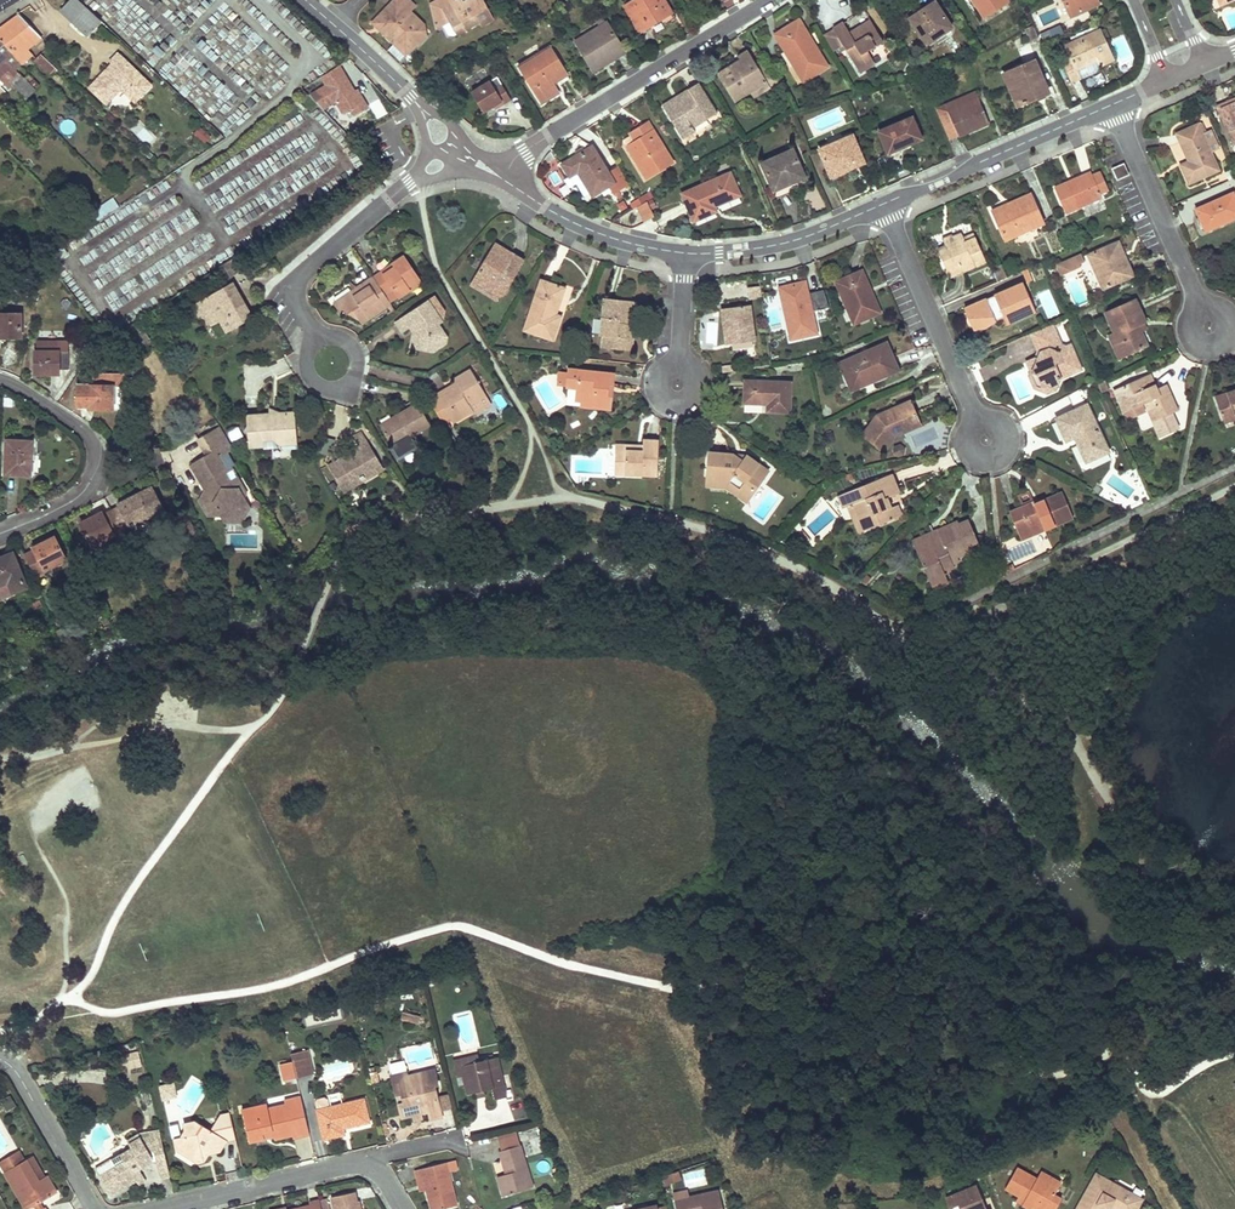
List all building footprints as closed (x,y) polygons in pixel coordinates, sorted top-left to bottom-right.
[(66,3),(59,10),(87,36),(100,22),(77,0),(69,0),(66,3)] [(403,0),(400,0),(373,27),(395,48),(391,52),(402,63),(416,48),(418,49),(426,41),(420,35),(425,30),(409,15),(413,10),(403,0)] [(481,25),(482,26),(495,19),(484,0),(469,0),(463,3),(462,0),(461,0),(455,3),(452,0),(442,0),(428,8),(433,29),(442,24),(444,29),(449,38),(455,39),(458,36),(455,32),(465,26),(467,30),(480,23),(481,25)] [(639,32),(670,12),(663,0),(634,0),(624,6),(639,32)] [(978,20),(983,17),(972,0),(966,0),(978,20)] [(983,17),(1007,3),(1005,0),(972,0),(983,17)] [(1069,15),(1093,5),(1091,0),(1062,0),(1069,15)] [(922,14),(936,5),(934,2),(920,11),(922,14)] [(922,14),(920,11),(909,18),(927,45),(952,28),(936,5),(922,14)] [(849,34),(870,21),(864,10),(843,23),(849,34)] [(0,26),(0,40),(13,54),(22,45),(26,49),(38,36),(17,14),(0,26)] [(805,38),(808,36),(798,20),(775,34),(803,81),(826,67),(810,40),(808,42),(805,38)] [(883,42),(870,21),(849,34),(843,23),(822,35),(833,52),(843,45),(860,73),(875,64),(868,51),(883,42)] [(589,66),(612,51),(616,57),(623,52),(605,22),(574,41),(589,66)] [(433,29),(434,34),(444,29),(442,24),(433,29)] [(1030,40),(1037,37),(1031,24),(1025,28),(1030,40)] [(465,26),(455,32),(458,36),(467,30),(465,26)] [(1071,83),(1076,81),(1081,78),(1077,69),(1097,59),(1100,65),(1113,59),(1100,30),(1066,46),(1070,56),(1061,60),(1071,83)] [(13,69),(18,66),(32,55),(26,49),(22,45),(13,54),(0,40),(0,63),(4,60),(13,69)] [(960,51),(957,44),(949,47),(953,55),(960,51)] [(563,70),(549,47),(518,66),(540,102),(557,92),(552,84),(549,79),(563,70)] [(593,71),(616,57),(612,51),(589,66),(593,71)] [(738,64),(736,61),(717,72),(734,100),(750,90),(753,96),(768,87),(746,51),(738,56),(741,62),(738,64)] [(41,52),(35,58),(50,73),(56,67),(41,52)] [(113,65),(90,90),(106,106),(121,90),(134,103),(151,87),(118,55),(111,63),(113,65)] [(1077,69),(1081,78),(1094,72),(1100,65),(1097,59),(1077,69)] [(13,69),(4,60),(0,63),(0,80),(5,85),(9,83),(13,88),(15,87),(24,98),(34,90),(27,83),(31,79),(27,74),(23,77),(13,69)] [(1017,106),(1038,96),(1037,92),(1047,88),(1035,60),(1002,75),(1017,106)] [(327,85),(310,95),(323,109),(337,100),(344,113),(352,108),(355,113),(368,105),(361,93),(360,94),(358,90),(356,91),(345,74),(342,76),(336,67),(322,76),(327,85)] [(566,75),(563,70),(549,79),(552,84),(566,75)] [(312,71),(306,75),(301,78),(301,81),(306,86),(319,78),(312,71)] [(678,103),(676,99),(663,107),(683,139),(696,131),(693,127),(691,124),(704,116),(706,119),(717,112),(699,81),(687,88),(689,91),(680,96),(682,100),(678,103)] [(492,88),(488,82),(470,93),(482,112),(500,101),(502,104),(508,100),(498,84),(492,88)] [(680,96),(689,91),(687,88),(661,104),(663,107),(676,99),(678,103),(682,100),(680,96)] [(937,109),(950,139),(988,122),(975,92),(937,109)] [(1216,107),(1232,144),(1234,142),(1234,99),(1216,107)] [(693,127),(706,119),(704,116),(691,124),(693,127)] [(899,149),(898,147),(898,146),(909,141),(910,144),(921,139),(912,117),(879,132),(888,153),(899,149)] [(635,130),(640,138),(636,141),(627,146),(646,177),(672,162),(648,122),(635,130)] [(1207,130),(1203,122),(1198,124),(1202,133),(1207,130)] [(1184,155),(1186,155),(1187,154),(1190,161),(1180,166),(1187,183),(1218,170),(1210,153),(1202,133),(1198,124),(1175,134),(1184,155)] [(1218,150),(1209,129),(1207,130),(1202,133),(1210,153),(1218,150)] [(640,138),(635,130),(630,133),(636,141),(640,138)] [(829,173),(843,166),(845,170),(864,162),(852,135),(819,150),(829,173)] [(560,166),(567,178),(578,171),(592,195),(612,183),(614,182),(608,173),(592,146),(560,166)] [(759,163),(771,191),(802,178),(790,150),(759,163)] [(1122,163),(1111,168),(1116,180),(1127,175),(1122,163)] [(845,170),(843,166),(829,173),(831,177),(845,170)] [(614,182),(612,183),(617,190),(628,183),(618,167),(608,173),(614,182)] [(1069,186),(1068,183),(1054,189),(1065,213),(1101,197),(1101,195),(1108,192),(1100,172),(1092,175),(1089,171),(1080,175),(1082,180),(1069,186)] [(715,211),(713,207),(712,204),(716,202),(717,204),(738,195),(729,173),(681,193),(693,220),(715,211)] [(1201,220),(1205,231),(1234,218),(1234,192),(1232,193),(1196,209),(1201,220)] [(650,200),(648,196),(646,193),(637,198),(642,205),(650,200)] [(1006,210),(1005,207),(1004,205),(991,210),(1004,240),(1042,223),(1029,194),(1008,204),(1009,208),(1006,210)] [(117,207),(114,203),(112,199),(91,213),(96,220),(117,207)] [(83,211),(75,203),(67,211),(75,219),(83,211)] [(955,244),(949,247),(948,245),(945,246),(937,249),(949,277),(985,262),(975,237),(964,242),(960,232),(951,235),(955,244)] [(955,244),(951,235),(942,240),(945,246),(948,245),(949,247),(955,244)] [(1118,254),(1120,254),(1122,253),(1117,242),(1089,254),(1103,287),(1131,275),(1123,256),(1120,258),(1118,254)] [(474,278),(486,285),(499,292),(508,276),(512,278),(522,260),(499,246),(488,264),(484,261),(474,278)] [(1081,254),(1057,265),(1062,275),(1081,266),(1079,263),(1084,261),(1081,254)] [(236,255),(223,263),(229,274),(242,267),(236,255)] [(396,295),(407,288),(406,286),(418,278),(404,255),(372,275),(383,292),(391,288),(396,295)] [(1000,280),(1007,277),(1000,263),(993,266),(1000,280)] [(1031,281),(1027,271),(1021,273),(1026,283),(1031,281)] [(865,290),(868,289),(861,272),(836,282),(854,324),(879,313),(870,293),(867,294),(865,290)] [(383,292),(372,275),(332,300),(338,311),(343,312),(350,308),(357,321),(389,302),(383,292)] [(471,283),(498,300),(512,278),(508,276),(499,292),(486,285),(474,278),(471,283)] [(418,278),(406,286),(407,288),(409,291),(421,283),(418,278)] [(559,316),(557,315),(555,315),(556,309),(558,310),(565,287),(541,280),(526,330),(552,338),(559,316)] [(805,282),(779,287),(790,339),(816,333),(812,312),(808,295),(805,282)] [(250,317),(231,283),(197,301),(203,312),(206,318),(215,313),(225,331),(250,317)] [(1026,291),(1023,284),(1008,290),(1011,297),(1026,291)] [(760,286),(747,288),(748,297),(761,295),(760,286)] [(1006,323),(1010,320),(1015,317),(1016,319),(1024,314),(1025,316),(1034,309),(1026,291),(1011,297),(1008,290),(964,309),(971,325),(993,316),(995,321),(1003,317),(1006,323)] [(822,292),(808,295),(812,312),(825,309),(822,292)] [(408,349),(432,353),(444,345),(446,338),(438,325),(442,322),(435,312),(442,308),(435,298),(394,324),(400,334),(408,329),(415,325),(418,330),(412,334),(408,349)] [(620,349),(621,344),(621,338),(627,339),(629,320),(634,320),(635,301),(604,299),(600,336),(604,336),(603,347),(620,349)] [(1145,321),(1136,300),(1106,313),(1115,333),(1125,356),(1147,346),(1138,324),(1145,321)] [(203,312),(197,301),(191,305),(197,316),(203,312)] [(749,306),(726,309),(730,344),(754,341),(749,306)] [(445,313),(442,308),(435,312),(442,322),(445,313)] [(721,309),(726,344),(730,344),(726,309),(721,309)] [(218,320),(215,313),(206,318),(210,324),(218,320)] [(21,338),(21,314),(0,314),(0,337),(21,338)] [(995,321),(993,316),(971,325),(974,330),(986,327),(995,321)] [(621,344),(620,349),(631,351),(634,320),(629,320),(627,339),(621,338),(621,344)] [(153,345),(140,322),(132,328),(145,350),(153,345)] [(1061,346),(1052,324),(1029,334),(1037,352),(1042,354),(1039,360),(1035,358),(1027,362),(1031,371),(1039,374),(1042,382),(1039,390),(1047,393),(1056,389),(1060,378),(1081,369),(1070,345),(1064,347),(1063,345),(1061,346)] [(415,325),(408,329),(412,334),(418,330),(415,325)] [(145,350),(132,328),(122,334),(134,356),(145,350)] [(107,339),(111,336),(107,329),(102,332),(107,339)] [(1110,336),(1119,358),(1125,356),(1115,333),(1110,336)] [(69,369),(69,351),(58,351),(58,341),(37,342),(37,351),(35,351),(35,373),(50,373),(50,369),(59,369),(69,369)] [(850,386),(860,381),(870,377),(871,381),(898,370),(886,343),(840,362),(850,386)] [(451,422),(472,409),(474,413),(490,403),(470,369),(452,379),(454,383),(455,385),(447,391),(445,388),(435,395),(436,397),(449,417),(451,422)] [(577,391),(582,392),(581,401),(605,404),(607,384),(611,384),(612,374),(569,369),(567,386),(577,387),(577,391)] [(1039,374),(1031,371),(1029,376),(1034,388),(1039,390),(1042,382),(1039,374)] [(82,380),(82,383),(82,385),(78,385),(78,405),(90,406),(89,409),(123,410),(124,375),(89,374),(89,380),(82,380)] [(1155,389),(1149,375),(1114,390),(1123,412),(1141,404),(1145,402),(1160,437),(1178,429),(1171,413),(1176,411),(1165,385),(1155,389)] [(765,403),(765,402),(770,402),(770,410),(790,411),(791,382),(747,380),(746,402),(765,403)] [(447,391),(455,385),(454,383),(445,388),(447,391)] [(608,409),(611,384),(607,384),(605,404),(581,401),(582,392),(577,391),(575,405),(608,409)] [(1217,401),(1223,418),(1234,414),(1234,391),(1226,394),(1228,398),(1217,401)] [(449,417),(436,397),(428,402),(440,422),(449,417)] [(883,413),(876,416),(861,436),(882,452),(895,435),(907,430),(910,438),(924,431),(920,423),(911,401),(890,410),(891,412),(884,416),(883,413)] [(416,404),(378,426),(391,448),(410,437),(429,426),(416,404)] [(1066,441),(1078,436),(1081,442),(1077,444),(1086,463),(1109,452),(1086,404),(1055,419),(1066,441)] [(1144,412),(1141,404),(1123,412),(1127,420),(1144,412)] [(262,441),(273,440),(276,444),(279,439),(295,438),(294,413),(245,416),(247,447),(262,446),(262,441)] [(1223,418),(1224,422),(1234,419),(1234,414),(1223,418)] [(231,449),(218,427),(196,441),(206,457),(192,464),(191,468),(200,485),(205,484),(208,490),(205,493),(199,504),(208,518),(220,517),(236,516),(234,513),(244,499),(234,483),(237,479),(231,470),(226,470),(218,456),(231,449)] [(239,428),(227,433),(231,443),(243,438),(239,428)] [(360,432),(351,436),(357,448),(366,443),(360,432)] [(394,452),(412,441),(410,437),(391,448),(394,452)] [(330,457),(335,442),(325,438),(319,454),(330,457)] [(40,456),(37,456),(33,456),(34,442),(10,441),(9,461),(6,461),(5,475),(32,477),(32,474),(39,475),(40,456)] [(642,441),(642,446),(642,451),(615,450),(614,474),(657,475),(658,441),(642,441)] [(340,489),(357,479),(359,481),(363,478),(362,476),(379,465),(366,443),(357,448),(360,451),(345,460),(342,457),(326,466),(340,489)] [(893,447),(895,457),(904,455),(903,445),(893,447)] [(345,460),(360,451),(357,448),(342,457),(345,460)] [(716,470),(715,475),(715,480),(729,481),(739,489),(736,494),(747,501),(767,471),(747,457),(743,462),(733,455),(711,452),(709,469),(716,470)] [(606,454),(605,471),(613,472),(614,454),(606,454)] [(725,486),(736,494),(739,489),(729,481),(715,480),(715,475),(716,470),(709,469),(708,484),(725,486)] [(888,475),(896,494),(899,493),(891,473),(888,475)] [(863,531),(897,516),(893,506),(887,509),(884,499),(896,494),(888,475),(842,494),(847,506),(852,505),(863,531)] [(234,483),(244,499),(246,494),(237,479),(234,483)] [(112,511),(122,530),(150,517),(153,522),(166,516),(152,488),(128,501),(129,503),(117,509),(112,511)] [(1022,507),(1033,502),(1028,491),(1017,496),(1022,507)] [(1040,504),(1035,506),(1033,502),(1022,507),(1009,513),(1019,535),(1041,525),(1043,530),(1071,517),(1061,493),(1039,502),(1040,504)] [(842,507),(843,508),(847,506),(842,494),(838,496),(838,498),(842,507)] [(234,513),(236,516),(240,522),(249,508),(244,499),(234,513)] [(128,501),(116,507),(117,509),(129,503),(128,501)] [(893,506),(897,516),(902,515),(897,504),(893,506)] [(126,539),(122,530),(112,511),(108,513),(101,517),(100,514),(80,524),(88,540),(101,535),(113,529),(123,551),(129,549),(125,540),(126,539)] [(181,538),(187,535),(193,532),(186,516),(173,522),(181,538)] [(967,519),(963,521),(958,523),(958,521),(937,530),(939,536),(935,538),(935,537),(919,543),(923,553),(918,555),(932,589),(948,582),(938,558),(947,554),(951,563),(958,560),(957,555),(970,549),(968,545),(977,541),(967,519)] [(1021,540),(1043,530),(1041,525),(1019,535),(1021,540)] [(809,539),(804,534),(797,540),(802,545),(809,539)] [(92,549),(105,543),(101,535),(88,540),(92,549)] [(66,559),(55,537),(42,543),(43,545),(34,550),(26,554),(36,574),(66,559)] [(0,559),(0,585),(8,581),(13,592),(27,586),(13,553),(0,559)] [(419,1016),(406,1013),(404,1020),(417,1024),(419,1016)] [(129,1066),(141,1063),(137,1049),(126,1053),(129,1066)] [(456,1063),(461,1088),(467,1086),(463,1067),(481,1063),(479,1057),(456,1063)] [(294,1062),(298,1077),(313,1074),(310,1058),(294,1062)] [(507,1098),(499,1059),(481,1063),(463,1067),(467,1086),(469,1096),(476,1095),(484,1093),(493,1091),(495,1101),(507,1098)] [(282,1064),(285,1080),(298,1077),(294,1062),(282,1064)] [(82,1081),(107,1084),(108,1073),(83,1070),(82,1081)] [(75,1081),(73,1071),(53,1073),(54,1083),(75,1081)] [(377,1071),(371,1072),(373,1084),(380,1082),(377,1071)] [(401,1089),(397,1090),(403,1119),(413,1117),(422,1115),(430,1113),(432,1121),(443,1118),(439,1103),(435,1088),(439,1087),(436,1072),(408,1078),(401,1089)] [(407,1074),(394,1077),(397,1090),(401,1089),(408,1078),(407,1074)] [(442,1093),(443,1108),(451,1108),(450,1093),(442,1093)] [(478,1101),(486,1099),(484,1093),(476,1095),(478,1101)] [(269,1110),(268,1106),(254,1109),(256,1116),(245,1119),(251,1143),(276,1137),(276,1140),(294,1135),(291,1124),(307,1121),(302,1098),(286,1101),(287,1106),(269,1110)] [(326,1140),(335,1138),(345,1135),(344,1130),(371,1123),(365,1100),(319,1111),(326,1140)] [(245,1119),(256,1116),(254,1109),(243,1112),(245,1119)] [(178,1138),(180,1151),(199,1163),(205,1161),(210,1155),(208,1148),(210,1146),(214,1149),(223,1136),(229,1141),(231,1142),(238,1140),(231,1114),(223,1116),(215,1130),(201,1121),(187,1124),(188,1131),(185,1136),(178,1138)] [(415,1123),(423,1121),(422,1115),(413,1117),(415,1123)] [(294,1135),(295,1140),(311,1136),(307,1121),(291,1124),(294,1135)] [(163,1144),(161,1131),(151,1133),(152,1139),(154,1146),(163,1144)] [(143,1141),(140,1135),(129,1142),(133,1149),(121,1155),(125,1161),(100,1177),(113,1198),(139,1183),(146,1179),(142,1172),(154,1165),(154,1159),(150,1153),(143,1141)] [(210,1155),(221,1153),(229,1141),(223,1136),(214,1149),(210,1146),(208,1148),(210,1155)] [(168,1161),(163,1144),(154,1146),(152,1139),(143,1141),(150,1153),(155,1152),(158,1164),(168,1161)] [(133,1149),(129,1142),(117,1148),(121,1155),(133,1149)] [(499,1153),(503,1164),(506,1175),(497,1177),(503,1197),(533,1188),(521,1146),(499,1153)] [(3,1163),(8,1172),(27,1162),(21,1152),(3,1163)] [(125,1161),(121,1155),(97,1171),(100,1177),(125,1161)] [(46,1178),(34,1158),(29,1161),(40,1181),(46,1178)] [(43,1203),(59,1194),(49,1177),(46,1178),(40,1181),(29,1161),(27,1162),(8,1172),(6,1173),(19,1196),(24,1193),(33,1208),(43,1203)] [(171,1177),(168,1161),(158,1164),(162,1181),(171,1177)] [(421,1175),(422,1180),(426,1179),(433,1208),(445,1208),(459,1206),(451,1172),(459,1170),(456,1162),(448,1164),(420,1171),(421,1175)] [(1020,1173),(1010,1194),(1022,1202),(1028,1205),(1026,1208),(1061,1208),(1064,1202),(1058,1199),(1062,1192),(1043,1182),(1041,1181),(1039,1183),(1020,1173)] [(672,1181),(670,1174),(659,1177),(661,1185),(672,1181)] [(1062,1192),(1064,1187),(1043,1176),(1042,1179),(1041,1181),(1043,1182),(1062,1192)] [(1100,1178),(1083,1208),(1142,1208),(1146,1202),(1100,1178)] [(148,1183),(146,1179),(139,1183),(141,1187),(148,1183)] [(718,1190),(674,1201),(676,1208),(722,1208),(718,1190)] [(982,1191),(951,1203),(953,1208),(989,1208),(982,1191)] [(26,1208),(32,1208),(33,1208),(24,1193),(19,1196),(26,1208)] [(334,1208),(361,1208),(360,1203),(358,1204),(355,1193),(331,1199),(334,1208)] [(328,1199),(320,1201),(322,1208),(330,1208),(328,1199)] [(566,1199),(554,1203),(557,1208),(569,1208),(566,1199)]
